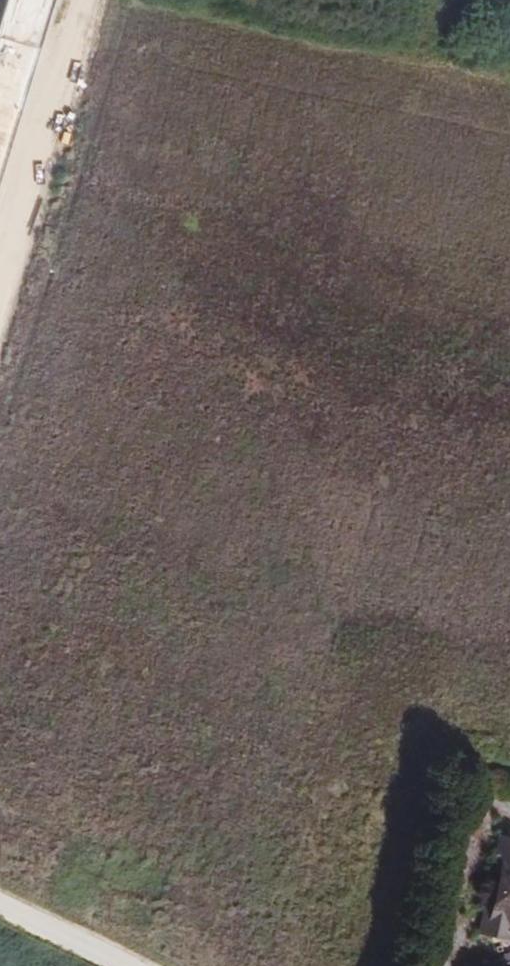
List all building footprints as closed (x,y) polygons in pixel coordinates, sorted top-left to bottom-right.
[(505,862),(490,922),(508,926),(509,920),(509,921),(509,863),(505,862)]
